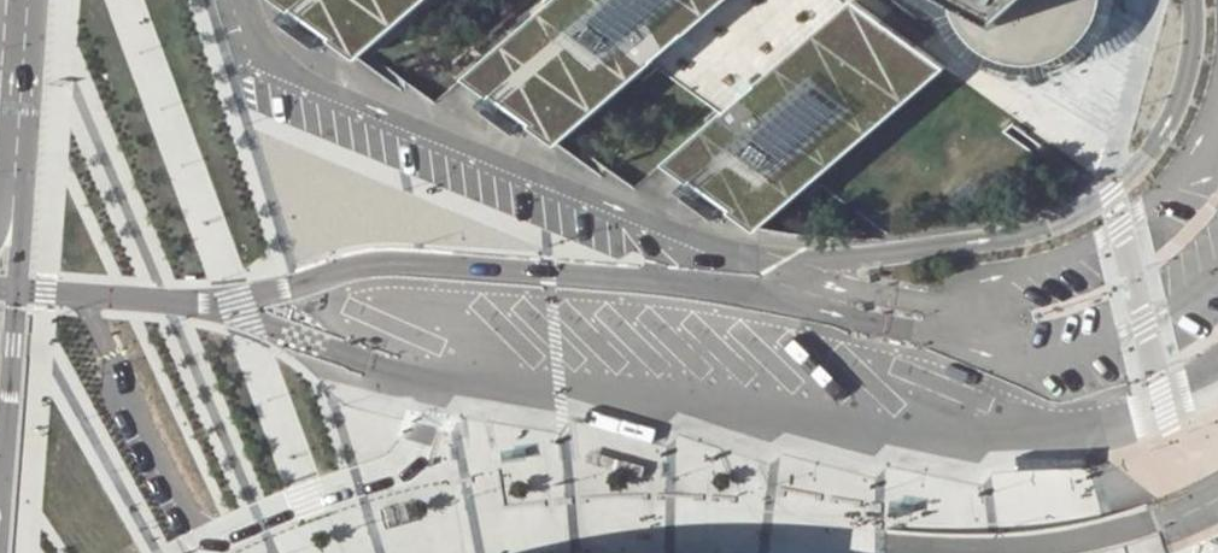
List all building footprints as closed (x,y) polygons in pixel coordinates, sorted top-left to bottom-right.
[(357,60),(427,0),(273,0),(357,60)] [(725,0),(553,0),(461,78),(556,145),(651,64),(725,0)] [(946,6),(948,13),(953,25),(961,36),(969,45),(981,54),(995,60),(1008,63),(1020,65),(1035,64),(1047,60),(1058,55),(1068,48),(1077,41),(1085,31),(1093,18),(1096,7),(1097,0),(934,0),(946,6)] [(756,232),(947,68),(853,1),(721,115),(663,165),(756,232)]
